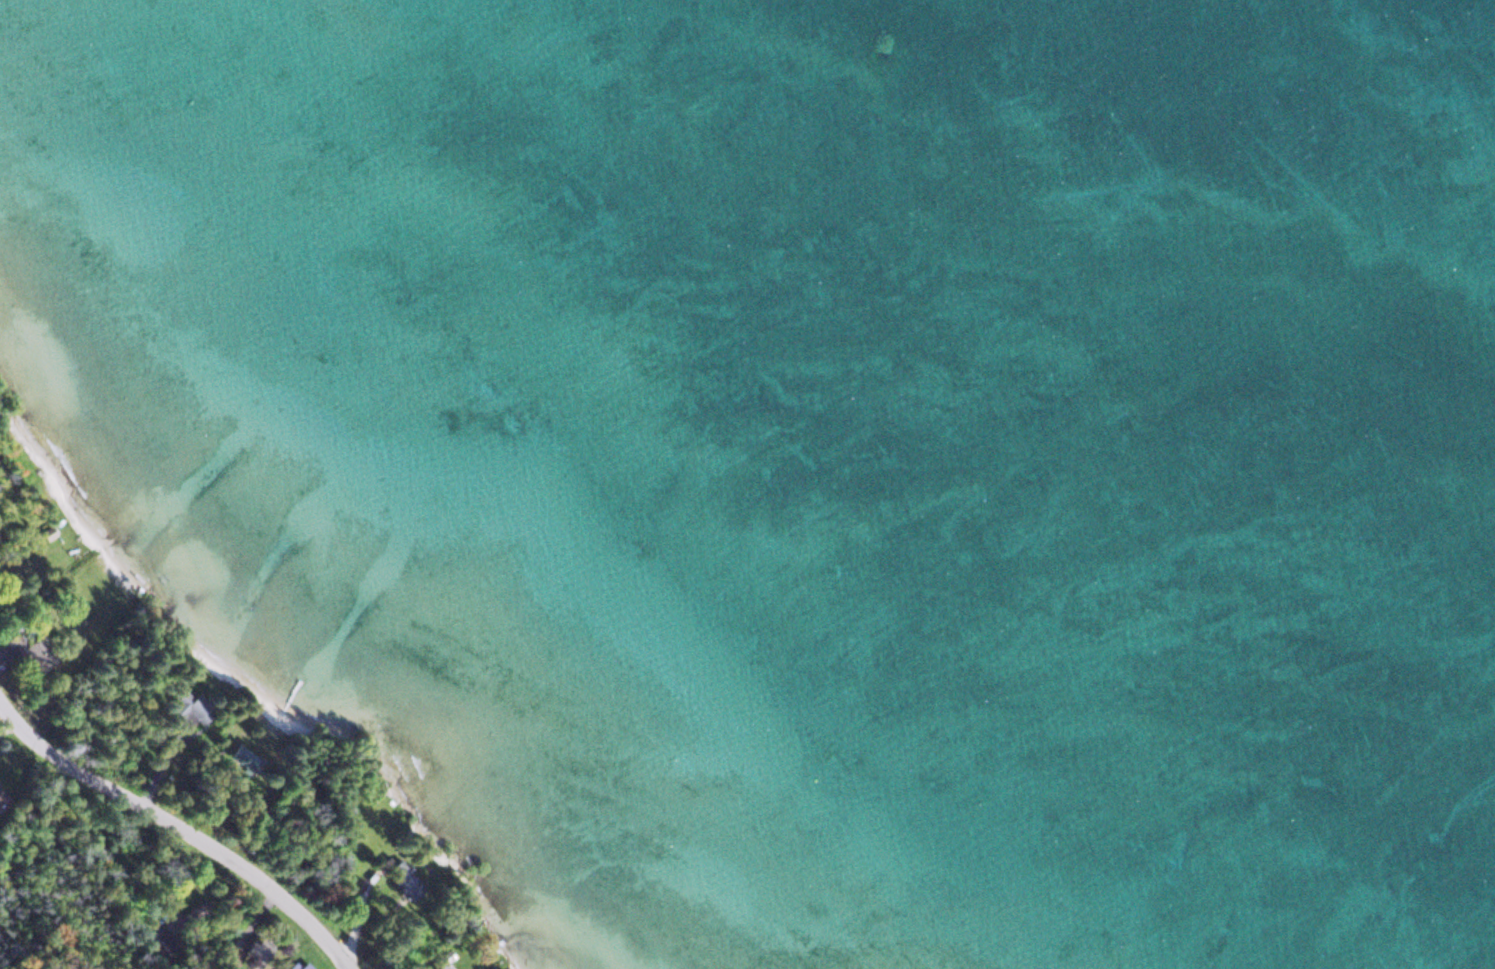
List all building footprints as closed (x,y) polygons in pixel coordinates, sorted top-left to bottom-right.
[(173,710),(182,713),(179,719),(200,727),(208,706),(179,695),(173,710)] [(385,869),(411,900),(425,888),(400,857),(385,869)] [(224,944),(216,961),(231,968),(239,952),(258,962),(268,941),(247,931),(238,951),(224,944)] [(301,960),(296,965),(291,959),(281,968),(310,968),(301,960)]
